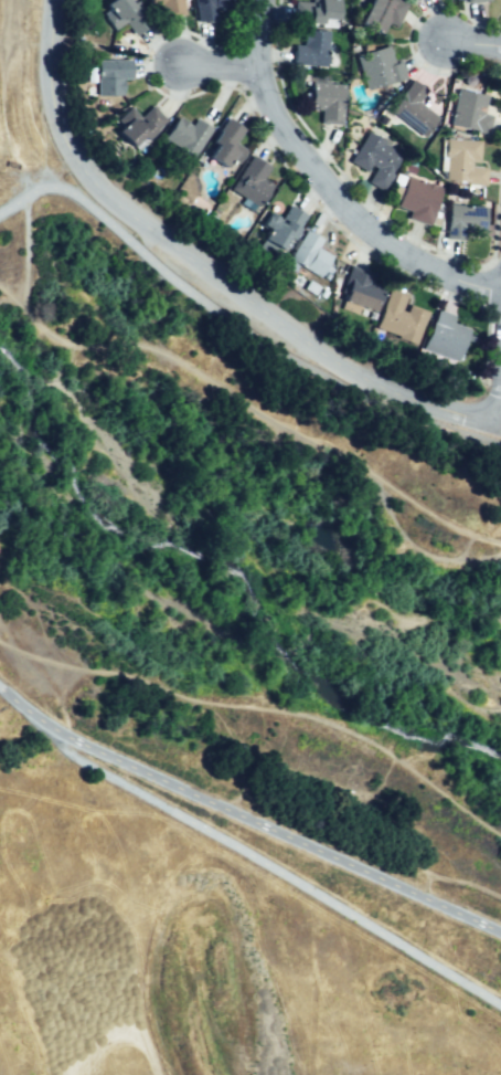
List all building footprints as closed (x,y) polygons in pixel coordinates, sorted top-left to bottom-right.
[(111,35),(124,24),(130,36),(146,22),(135,1),(127,8),(122,0),(111,0),(98,11),(111,35)] [(147,6),(146,0),(179,0),(182,15),(166,20),(162,1),(147,6)] [(193,11),(192,0),(234,0),(235,12),(216,15),(215,8),(193,11)] [(334,1),(334,21),(318,21),(318,27),(301,25),(301,11),(310,11),(310,0),(334,1)] [(387,0),(367,0),(358,23),(373,33),(380,19),(393,28),(401,9),(387,0)] [(324,33),(324,67),(289,67),(289,48),(299,48),(299,32),(324,33)] [(362,87),(399,76),(396,63),(386,65),(382,48),(356,55),(362,87)] [(127,59),(95,59),(95,96),(118,95),(118,78),(127,78),(127,59)] [(338,123),(339,86),(324,85),(324,77),(307,76),(306,106),(316,107),(316,122),(338,123)] [(390,113),(422,139),(433,118),(416,104),(422,93),(407,80),(393,105),(390,113)] [(481,114),(483,95),(455,89),(449,125),(486,131),(488,116),(481,114)] [(115,135),(119,128),(115,123),(129,105),(140,117),(149,105),(160,118),(143,139),(137,133),(126,148),(115,135)] [(161,135),(190,157),(204,127),(193,119),(189,128),(171,114),(161,135)] [(205,156),(222,117),(236,127),(232,138),(241,144),(233,159),(227,155),(222,168),(205,156)] [(363,130),(396,154),(380,192),(367,183),(374,168),(367,164),(363,175),(349,165),(363,130)] [(477,140),(444,137),(440,180),(482,183),(483,169),(465,168),(466,158),(476,159),(477,140)] [(248,156),(231,191),(254,209),(267,183),(260,178),(266,169),(248,156)] [(403,175),(436,189),(425,226),(407,218),(409,212),(395,205),(403,175)] [(482,207),(446,204),(445,240),(460,240),(460,229),(481,230),(482,207)] [(263,209),(257,223),(265,228),(259,241),(275,251),(280,235),(288,241),(299,214),(285,205),(279,220),(263,209)] [(302,230),(290,261),(320,280),(328,259),(316,252),(320,241),(302,230)] [(347,270),(341,301),(373,310),(376,291),(367,287),(370,277),(347,270)] [(387,291),(377,328),(414,345),(423,313),(407,306),(405,316),(397,313),(402,297),(387,291)] [(436,307),(425,346),(455,360),(465,330),(450,324),(454,316),(436,307)]
